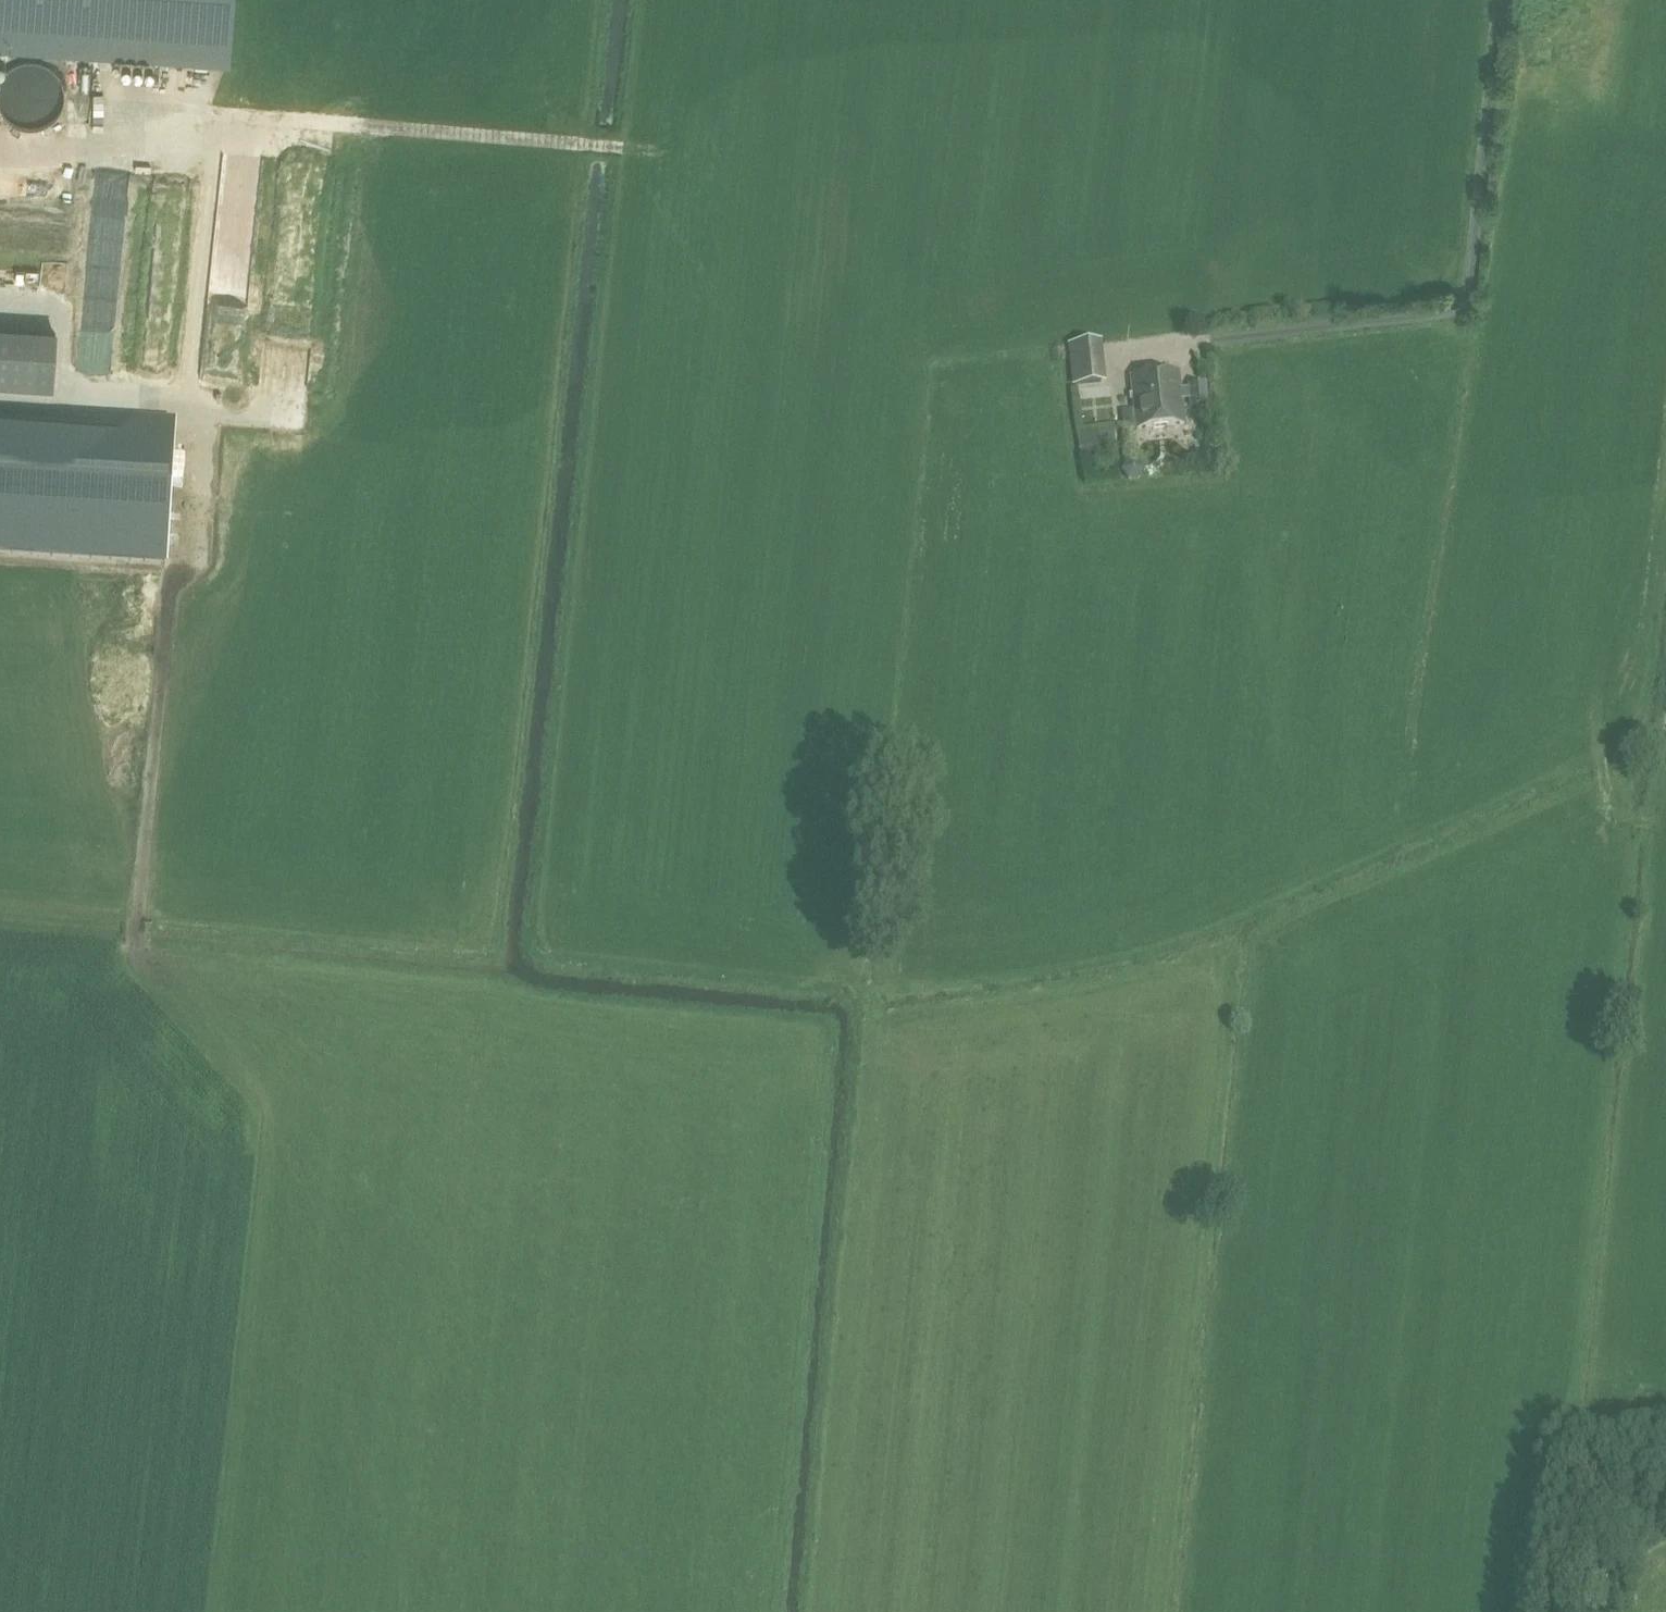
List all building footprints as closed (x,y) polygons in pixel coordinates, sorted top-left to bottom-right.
[(227,61),(231,0),(0,0),(0,46),(227,61)] [(57,72),(51,67),(44,63),(37,61),(29,61),(21,62),(14,65),(8,69),(3,75),(0,80),(0,110),(1,112),(5,118),(11,123),(17,127),(25,129),(33,129),(40,128),(47,125),(54,121),(59,115),(63,108),(65,101),(65,93),(64,86),(61,79),(57,72)] [(58,283),(59,256),(37,255),(36,282),(58,283)] [(82,316),(79,355),(101,357),(104,318),(82,316)] [(55,334),(38,333),(0,330),(0,384),(35,386),(52,387),(55,334)] [(1101,339),(1067,344),(1073,385),(1107,380),(1101,339)] [(1181,372),(1130,377),(1135,417),(1133,417),(1135,430),(1186,426),(1181,372)] [(1189,386),(1191,406),(1207,405),(1205,384),(1189,386)] [(175,424),(0,412),(0,548),(167,558),(175,424)] [(1114,429),(1098,432),(1100,445),(1116,443),(1114,429)] [(1100,445),(1098,432),(1078,435),(1081,455),(1101,452),(1100,445)]
